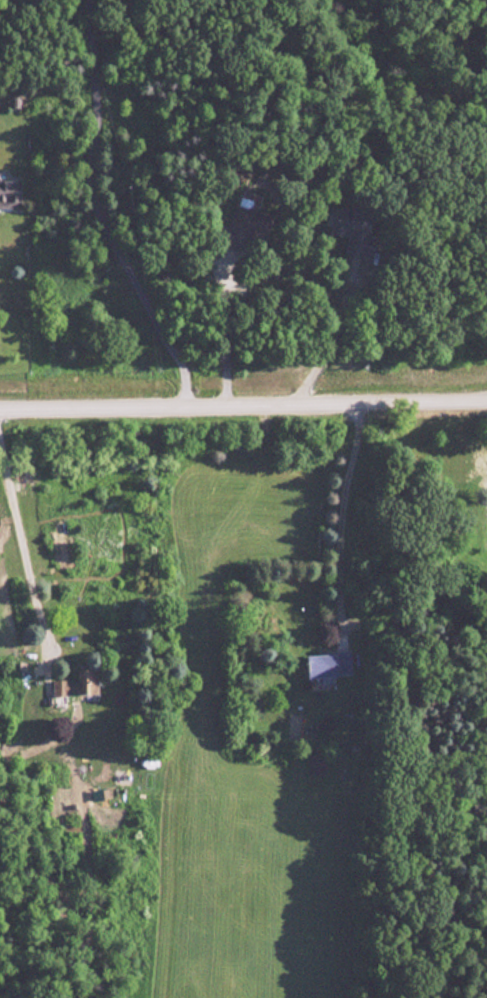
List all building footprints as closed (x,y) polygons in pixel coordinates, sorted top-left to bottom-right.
[(24,96),(10,97),(10,107),(17,107),(24,107),(24,96)] [(23,207),(23,181),(0,181),(0,207),(23,207)] [(230,228),(227,227),(224,244),(243,248),(245,237),(267,241),(272,214),(234,206),(230,228)] [(309,677),(349,677),(349,653),(309,654),(309,677)] [(81,680),(54,680),(54,706),(65,706),(65,695),(81,695),(81,680)]
